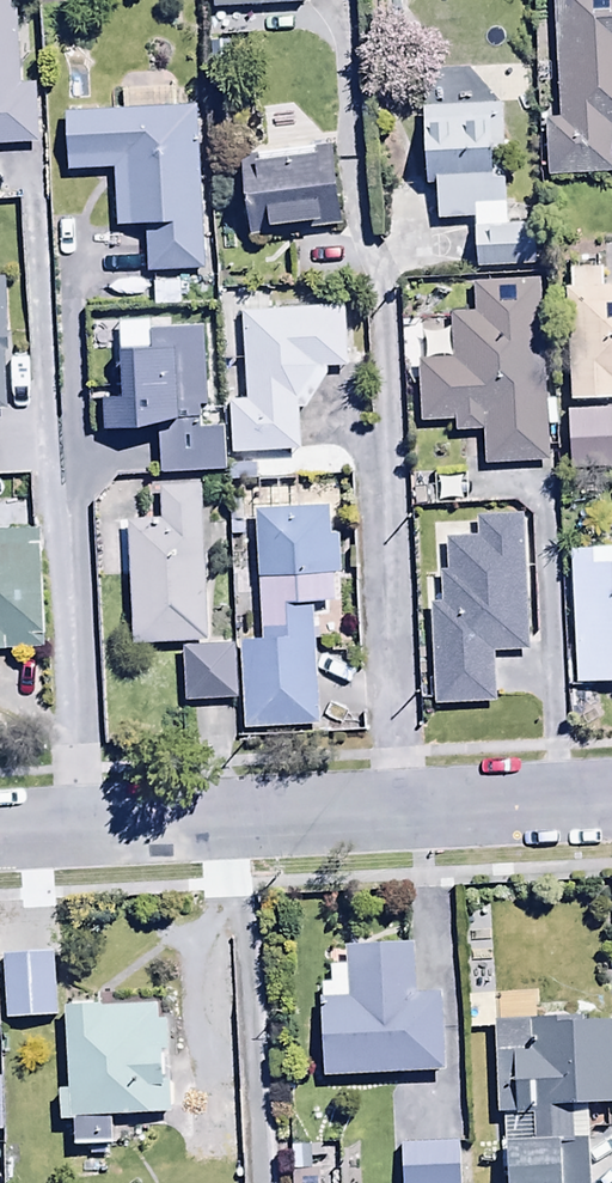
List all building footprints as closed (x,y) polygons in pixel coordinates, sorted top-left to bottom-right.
[(41,147),(38,85),(17,86),(13,0),(0,0),(0,149),(41,147)] [(303,0),(213,0),(214,12),(303,7),(303,0)] [(559,122),(547,122),(548,179),(611,177),(611,0),(556,0),(559,122)] [(125,113),(65,115),(68,175),(115,174),(117,232),(146,231),(147,275),(208,272),(206,215),(199,215),(195,111),(171,112),(170,92),(124,93),(125,113)] [(505,107),(424,109),(425,184),(434,184),(435,225),(475,225),(475,271),(536,270),(535,227),(508,227),(505,107)] [(240,168),(249,239),(341,228),(332,149),(258,158),(259,166),(240,168)] [(548,462),(541,282),(473,285),(474,315),(447,316),(449,363),(417,365),(419,429),(455,427),(456,435),(484,434),(485,465),(548,462)] [(565,292),(569,404),(611,403),(611,291),(565,292)] [(127,309),(85,311),(91,461),(133,459),(127,309)] [(344,310),(242,314),(244,403),(229,404),(230,457),(300,456),(299,408),(325,371),(347,370),(344,310)] [(566,410),(569,476),(611,473),(611,408),(566,410)] [(160,523),(128,524),(132,647),(205,644),(199,492),(159,493),(160,523)] [(326,514),(256,516),(260,644),(241,644),(244,730),(320,728),(316,619),(327,619),(327,606),(334,606),(333,578),(338,578),(337,540),(327,540),(326,514)] [(528,652),(523,518),(473,520),(474,540),(466,540),(465,523),(434,524),(435,546),(443,545),(444,572),(437,572),(438,608),(429,608),(433,708),(496,706),(494,653),(528,652)] [(44,651),(40,532),(0,534),(0,652),(44,651)] [(571,556),(578,687),(611,686),(611,553),(571,556)] [(234,649),(183,649),(183,704),(234,704),(234,649)] [(321,987),(323,1079),(442,1077),(440,1000),(420,1001),(419,951),(344,953),(344,971),(331,971),(331,987),(321,987)] [(467,1000),(468,1034),(493,1033),(496,1122),(504,1122),(507,1182),(577,1182),(575,1114),(611,1112),(611,1032),(580,1034),(579,1028),(537,1030),(535,998),(467,1000)] [(157,1012),(63,1014),(65,1098),(59,1098),(60,1128),(74,1128),(76,1178),(115,1176),(114,1121),(167,1119),(165,1024),(157,1024),(157,1012)] [(399,1144),(400,1182),(458,1182),(457,1144),(399,1144)] [(292,1151),(293,1182),(320,1182),(320,1175),(311,1175),(311,1151),(292,1151)]
